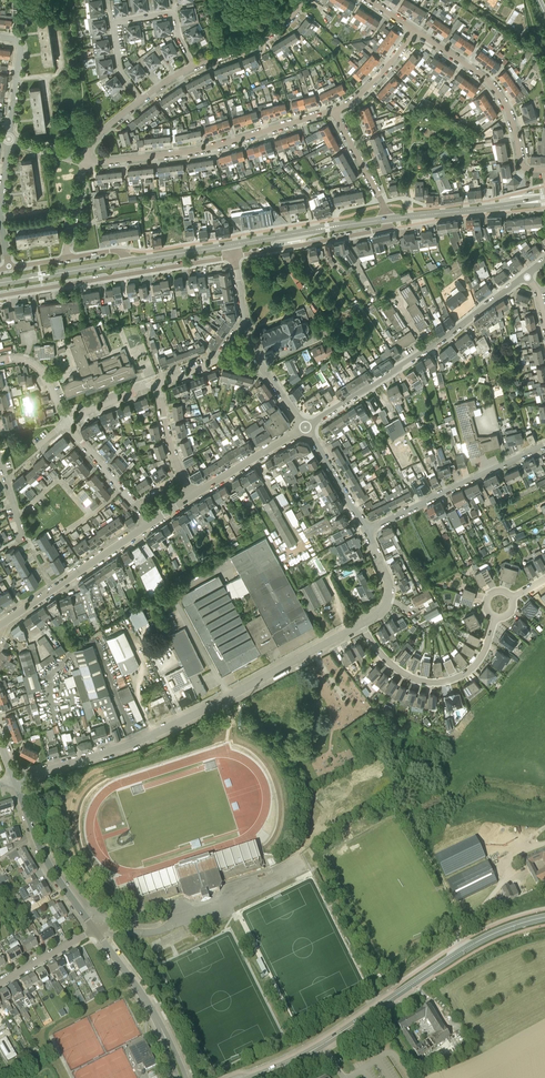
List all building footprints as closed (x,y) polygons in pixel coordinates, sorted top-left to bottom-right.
[(122,14),(120,0),(110,0),(110,3),(111,9),(115,8),(116,15),(122,14)] [(122,14),(128,13),(127,6),(131,6),(130,0),(120,0),(122,14)] [(142,11),(140,0),(130,0),(131,6),(135,5),(136,12),(142,11)] [(142,11),(148,10),(147,3),(151,2),(150,0),(140,0),(142,11)] [(162,7),(160,0),(150,0),(151,2),(155,2),(156,8),(162,7)] [(338,9),(340,6),(344,0),(336,0),(335,2),(333,5),(338,9)] [(345,9),(350,1),(348,0),(344,0),(340,6),(345,9)] [(406,9),(412,0),(404,0),(400,6),(406,9)] [(411,12),(416,4),(418,1),(416,0),(412,0),(406,9),(411,12)] [(421,8),(425,2),(426,0),(423,0),(419,6),(416,4),(411,12),(416,16),(421,8)] [(347,18),(350,13),(355,5),(350,1),(345,9),(343,11),(341,14),(347,18)] [(421,8),(416,16),(422,19),(429,8),(425,6),(427,4),(425,2),(421,8)] [(182,16),(195,14),(194,8),(194,4),(187,5),(187,9),(181,10),(182,16)] [(91,18),(97,17),(97,13),(103,12),(102,6),(90,8),(91,14),(90,14),(91,18)] [(352,26),(354,27),(359,20),(364,11),(359,7),(354,15),(357,17),(352,26)] [(361,20),(364,22),(370,14),(364,11),(359,20),(354,27),(356,28),(361,20)] [(450,19),(441,32),(446,36),(451,29),(448,26),(452,21),(453,21),(457,14),(455,13),(452,17),(450,19)] [(190,24),(199,21),(198,19),(195,19),(195,14),(182,16),(183,22),(189,21),(190,24)] [(362,32),(364,34),(369,26),(375,18),(370,14),(364,22),(367,24),(362,32)] [(425,22),(431,25),(436,17),(431,14),(425,22)] [(5,15),(4,26),(10,27),(12,16),(5,15)] [(441,32),(450,19),(445,15),(441,21),(436,29),(441,32)] [(93,27),(106,25),(105,19),(98,21),(97,17),(91,18),(91,21),(92,21),(93,27)] [(306,17),(302,23),(308,28),(309,28),(312,30),(313,29),(316,25),(313,23),(306,17)] [(431,25),(436,29),(441,21),(436,17),(431,25)] [(157,29),(170,27),(169,21),(162,22),(162,18),(153,20),(153,23),(156,23),(157,29)] [(372,27),(375,29),(380,21),(375,18),(369,26),(364,34),(366,35),(372,27)] [(41,43),(52,42),(49,21),(39,22),(40,31),(39,31),(39,34),(39,35),(40,35),(41,43)] [(186,31),(189,36),(199,31),(200,30),(197,25),(198,25),(197,22),(199,21),(190,24),(192,28),(186,31)] [(392,37),(395,39),(399,34),(392,28),(389,31),(385,27),(387,24),(384,22),(380,28),(383,30),(388,33),(392,37)] [(304,33),(308,28),(302,23),(298,28),(304,33)] [(94,37),(101,36),(100,32),(107,31),(106,25),(93,27),(94,33),(93,33),(94,37)] [(144,38),(143,31),(140,32),(139,25),(133,26),(135,39),(141,38),(144,38)] [(466,26),(464,25),(458,33),(455,31),(449,39),(454,42),(460,34),(464,29),(466,26)] [(129,40),(135,39),(133,26),(127,27),(128,34),(125,34),(126,41),(130,40),(129,40)] [(165,37),(164,34),(171,32),(170,27),(157,29),(158,35),(155,35),(156,38),(165,37)] [(199,31),(189,36),(191,42),(196,39),(198,42),(205,38),(203,35),(200,30),(199,31)] [(293,42),(299,39),(295,32),(289,35),(293,42)] [(460,46),(464,49),(473,38),(474,36),(476,34),(474,32),(468,40),(465,38),(460,46)] [(384,38),(392,44),(395,39),(392,37),(388,33),(384,38)] [(454,42),(460,46),(465,38),(460,34),(454,42)] [(288,46),(293,42),(289,35),(283,39),(288,46)] [(96,47),(109,45),(108,39),(101,40),(101,36),(94,37),(95,41),(95,40),(96,47)] [(331,41),(337,46),(340,41),(335,37),(331,41)] [(378,41),(388,49),(392,44),(384,38),(384,39),(381,37),(378,41)] [(376,43),(377,44),(372,49),(375,51),(380,56),(383,53),(384,54),(388,49),(378,41),(376,40),(373,38),(371,40),(376,44),(376,43)] [(473,43),(475,40),(473,38),(464,49),(470,53),(475,45),(473,43)] [(166,45),(172,56),(177,53),(174,47),(177,45),(174,39),(171,41),(171,42),(166,45)] [(282,49),(288,46),(283,39),(278,42),(282,49)] [(362,49),(366,44),(363,41),(352,43),(360,51),(362,49)] [(52,42),(41,43),(43,52),(42,52),(42,56),(43,55),(44,64),(55,63),(52,42)] [(276,53),(282,49),(278,42),(272,46),(276,53)] [(164,52),(167,58),(172,56),(166,45),(161,47),(159,44),(155,47),(156,48),(160,54),(164,52)] [(95,57),(104,56),(103,52),(110,51),(109,45),(96,47),(97,53),(95,54),(95,57)] [(480,61),(485,65),(491,57),(495,52),(492,50),(494,47),(492,46),(490,48),(486,53),(480,61)] [(147,53),(149,55),(156,65),(161,62),(157,56),(160,54),(156,48),(153,51),(152,49),(147,53)] [(2,57),(3,57),(9,58),(10,50),(3,49),(2,57)] [(368,58),(375,65),(379,60),(372,53),(370,56),(364,50),(362,49),(360,51),(362,52),(363,53),(364,54),(366,56),(366,57),(368,58)] [(475,57),(480,61),(486,53),(481,49),(475,57)] [(409,58),(416,64),(422,57),(425,58),(429,54),(425,50),(421,55),(419,54),(417,56),(413,53),(409,58)] [(255,63),(258,62),(255,54),(249,57),(255,71),(257,70),(256,67),(257,66),(255,63)] [(364,63),(371,69),(375,65),(368,58),(366,57),(366,56),(364,54),(360,59),(364,63)] [(139,58),(144,66),(147,64),(151,69),(156,65),(149,55),(144,58),(142,56),(139,58)] [(100,67),(112,65),(111,59),(105,60),(104,56),(95,57),(96,62),(99,61),(100,67)] [(252,72),(255,71),(249,57),(243,59),(246,67),(249,66),(250,69),(251,69),(252,72)] [(427,75),(429,76),(439,60),(434,57),(429,64),(432,67),(427,75)] [(485,65),(490,68),(496,61),(491,57),(485,65)] [(134,67),(141,76),(146,73),(142,68),(144,66),(139,58),(136,60),(139,63),(134,67)] [(371,69),(364,63),(360,59),(358,62),(354,58),(353,61),(358,66),(367,73),(371,69)] [(424,70),(416,64),(409,58),(405,62),(412,69),(415,71),(417,68),(422,72),(424,70)] [(353,61),(350,59),(348,61),(356,69),(354,71),(351,74),(352,75),(359,81),(362,78),(367,73),(358,66),(353,61)] [(436,70),(439,71),(444,63),(439,60),(429,76),(431,78),(436,70)] [(236,71),(239,70),(242,69),(239,61),(233,63),(236,71)] [(496,61),(490,68),(495,72),(501,65),(496,61)] [(410,71),(412,69),(405,62),(401,67),(408,73),(413,78),(416,80),(418,77),(410,71)] [(232,72),(236,71),(233,63),(227,65),(230,74),(233,73),(232,72)] [(442,73),(434,85),(436,87),(442,78),(449,67),(444,63),(439,71),(442,73)] [(100,79),(108,76),(107,76),(107,72),(113,71),(112,65),(100,67),(96,68),(97,74),(99,74),(100,79)] [(227,74),(230,74),(227,65),(221,68),(226,82),(229,81),(228,78),(228,77),(227,74)] [(136,80),(141,76),(134,67),(129,70),(126,67),(123,69),(129,77),(132,75),(136,80)] [(404,78),(408,73),(401,67),(397,72),(404,78)] [(446,81),(449,78),(450,78),(455,70),(449,67),(442,78),(436,87),(439,89),(443,82),(444,80),(446,81)] [(224,83),(226,82),(221,68),(215,70),(218,78),(220,77),(221,80),(222,79),(224,83)] [(302,70),(302,71),(304,77),(304,78),(307,77),(307,76),(310,74),(308,68),(302,70)] [(498,75),(502,81),(510,75),(513,73),(509,68),(498,75)] [(204,75),(207,82),(210,80),(211,81),(213,80),(209,72),(204,75)] [(449,90),(452,92),(464,77),(459,73),(453,80),(455,82),(449,90)] [(502,81),(506,86),(513,80),(511,77),(514,75),(513,73),(510,75),(502,81)] [(204,84),(207,82),(204,75),(198,78),(202,86),(205,84),(204,84)] [(101,79),(108,89),(119,81),(116,76),(110,80),(108,76),(100,79),(101,79)] [(396,87),(401,82),(394,76),(390,80),(396,87)] [(460,86),(463,88),(469,80),(464,77),(452,92),(454,94),(460,86)] [(199,86),(199,87),(202,86),(198,78),(192,81),(196,88),(199,86)] [(392,91),(396,87),(390,80),(385,85),(392,91)] [(463,88),(468,92),(473,84),(469,80),(463,88)] [(506,86),(509,91),(517,85),(513,80),(506,86)] [(108,89),(110,92),(113,96),(119,92),(117,89),(123,85),(119,81),(108,89)] [(192,90),(197,99),(200,97),(199,95),(196,88),(192,81),(186,84),(190,91),(192,90)] [(335,97),(340,94),(336,85),(334,82),(329,84),(331,88),(335,97)] [(517,85),(509,91),(513,96),(514,95),(516,98),(515,98),(518,103),(529,94),(521,82),(517,85)] [(336,85),(340,94),(346,91),(342,83),(336,85)] [(468,92),(473,96),(478,88),(473,84),(468,92)] [(388,96),(392,91),(385,85),(381,89),(388,96)] [(184,95),(186,94),(181,86),(176,90),(180,96),(183,94),(184,95)] [(32,109),(42,108),(39,87),(29,89),(30,97),(30,101),(31,101),(32,109)] [(329,99),(335,97),(331,88),(325,91),(329,99)] [(388,96),(381,89),(377,94),(384,100),(385,100),(387,102),(391,98),(388,96)] [(178,98),(180,96),(176,90),(171,93),(176,101),(178,99),(178,98)] [(310,99),(312,105),(318,103),(315,91),(308,92),(310,99)] [(323,102),(329,99),(325,91),(319,93),(323,102)] [(306,107),(312,105),(310,99),(308,92),(303,94),(303,95),(306,107)] [(173,102),(176,101),(171,93),(165,97),(170,104),(173,102)] [(294,110),(300,108),(297,96),(296,93),(293,93),(287,94),(288,98),(290,98),(294,110)] [(477,106),(487,99),(484,94),(473,101),(477,106)] [(300,108),(306,107),(303,95),(297,96),(300,108)] [(172,106),(170,104),(165,97),(160,100),(165,108),(168,106),(169,108),(170,108),(172,111),(174,110),(172,106)] [(491,104),(487,99),(477,106),(480,111),(483,109),(491,104)] [(250,112),(253,121),(259,119),(256,110),(253,111),(250,102),(247,102),(248,106),(250,112)] [(279,104),(281,113),(288,112),(285,102),(279,104)] [(526,123),(538,119),(532,103),(521,107),(524,114),(522,115),(526,123)] [(160,110),(155,104),(150,108),(155,114),(157,117),(160,114),(159,112),(160,111),(160,110)] [(275,115),(281,113),(279,104),(273,106),(275,115)] [(486,114),(494,109),(491,104),(483,109),(486,114)] [(231,111),(235,126),(241,124),(237,111),(236,105),(235,106),(235,105),(233,105),(234,109),(231,111)] [(362,115),(374,111),(372,105),(369,107),(369,106),(360,109),(362,115)] [(269,116),(275,115),(273,106),(267,107),(269,116)] [(263,118),(269,116),(267,107),(261,109),(263,118)] [(42,108),(32,109),(33,118),(33,122),(34,122),(35,130),(45,129),(42,108)] [(152,116),(155,114),(150,108),(145,112),(150,119),(152,117),(152,116)] [(241,124),(247,123),(243,109),(237,111),(241,124)] [(247,123),(253,121),(250,112),(245,114),(243,109),(247,123)] [(481,125),(482,126),(484,129),(497,119),(495,116),(498,114),(494,109),(486,114),(490,120),(489,120),(481,125)] [(223,125),(225,130),(231,128),(228,119),(227,115),(224,116),(222,110),(219,111),(221,114),(223,121),(222,121),(223,125)] [(364,121),(373,118),(372,115),(375,113),(374,111),(362,115),(364,121)] [(148,120),(150,119),(145,112),(140,116),(144,122),(147,120),(148,120)] [(213,133),(219,131),(217,123),(215,119),(212,120),(211,117),(210,114),(208,115),(211,126),(213,133)] [(207,135),(213,133),(211,126),(208,115),(205,116),(207,122),(204,123),(207,135)] [(142,124),(144,122),(140,116),(135,120),(140,126),(142,125),(142,124)] [(364,121),(366,127),(375,123),(381,121),(385,120),(384,118),(381,119),(379,119),(374,121),(373,118),(364,121)] [(219,131),(225,130),(223,125),(222,121),(217,122),(216,119),(215,119),(217,123),(219,131)] [(492,129),(494,137),(503,135),(502,128),(500,128),(499,126),(500,124),(498,121),(491,127),(493,129),(492,129)] [(369,133),(377,129),(375,123),(366,127),(369,133)] [(183,141),(190,140),(187,129),(184,129),(183,125),(180,126),(183,141)] [(309,143),(312,141),(317,138),(323,135),(331,131),(328,125),(320,130),(311,134),(306,137),(309,143)] [(177,142),(183,141),(180,126),(177,126),(177,127),(176,127),(177,133),(175,134),(177,142)] [(158,144),(165,144),(164,136),(160,136),(159,128),(157,129),(158,144)] [(164,136),(165,144),(171,143),(170,134),(168,135),(167,128),(163,128),(164,136)] [(190,140),(196,138),(194,131),(188,132),(187,129),(190,140)] [(129,136),(135,135),(133,131),(129,133),(128,130),(120,132),(122,138),(129,136)] [(324,138),(326,141),(334,136),(331,131),(323,135),(317,138),(312,141),(314,143),(318,141),(318,142),(323,139),(322,138),(324,138)] [(306,142),(305,140),(303,135),(300,136),(299,132),(293,134),(295,143),(298,153),(299,155),(304,154),(302,148),(300,149),(298,143),(301,142),(302,143),(306,142)] [(373,144),(382,141),(380,137),(383,136),(382,133),(370,137),(373,144)] [(289,144),(290,145),(293,144),(296,154),(298,153),(295,143),(293,134),(287,136),(289,144)] [(129,136),(122,138),(123,145),(132,142),(131,139),(130,140),(129,136)] [(284,147),(285,150),(291,149),(290,145),(289,144),(287,136),(281,138),(284,147)] [(328,146),(337,141),(334,136),(326,141),(327,144),(316,150),(317,152),(320,151),(328,146)] [(284,147),(281,138),(275,140),(278,149),(279,152),(285,150),(284,147)] [(268,155),(274,153),(271,141),(265,143),(268,155)] [(330,148),(332,152),(340,147),(337,141),(328,146),(320,151),(321,153),(330,148)] [(375,151),(384,148),(382,141),(373,144),(375,151)] [(497,152),(506,150),(505,142),(495,144),(497,152)] [(263,157),(268,155),(265,143),(259,145),(262,154),(263,157)] [(262,166),(259,155),(262,154),(259,145),(253,146),(259,165),(260,167),(262,166)] [(259,167),(260,167),(259,165),(253,146),(247,148),(250,157),(253,156),(256,166),(259,165),(259,167)] [(378,158),(387,155),(384,148),(375,151),(378,158)] [(242,160),(246,159),(243,150),(237,151),(240,162),(243,173),(246,172),(242,160)] [(497,152),(498,159),(508,158),(506,150),(497,152)] [(243,173),(240,162),(237,151),(231,153),(234,162),(237,161),(237,163),(236,165),(240,175),(244,174),(243,173)] [(332,157),(335,164),(338,163),(338,162),(346,158),(342,151),(332,157)] [(235,166),(234,162),(231,153),(225,155),(228,164),(229,168),(235,166)] [(229,168),(228,164),(225,155),(219,157),(219,159),(217,160),(217,159),(217,160),(219,167),(225,165),(228,174),(231,173),(230,170),(229,168)] [(381,165),(389,162),(387,155),(378,158),(381,165)] [(346,158),(338,162),(338,163),(340,166),(342,169),(350,164),(346,158)] [(24,182),(34,181),(31,160),(21,162),(22,170),(21,170),(22,174),(23,174),(24,182)] [(196,173),(195,170),(194,162),(188,163),(189,171),(190,174),(193,174),(196,173)] [(383,172),(392,169),(395,168),(394,165),(391,166),(389,162),(381,165),(383,172)] [(333,165),(332,163),(325,167),(324,166),(320,168),(322,171),(333,165)] [(497,169),(492,170),(489,170),(489,172),(486,173),(486,176),(489,176),(489,178),(494,177),(494,180),(492,180),(493,187),(493,193),(499,192),(499,186),(498,171),(501,171),(499,163),(496,163),(497,169)] [(178,176),(178,172),(177,164),(171,165),(171,173),(175,173),(175,177),(176,176),(176,180),(179,180),(178,176)] [(345,175),(353,171),(350,164),(342,169),(345,175)] [(508,182),(507,184),(514,189),(520,182),(514,177),(512,178),(511,177),(511,175),(509,164),(501,166),(503,177),(507,176),(507,181),(508,182)] [(160,175),(161,186),(164,186),(167,186),(166,181),(164,166),(158,167),(159,175),(160,175)] [(441,204),(444,204),(455,202),(454,192),(450,184),(451,184),(443,168),(433,172),(440,190),(440,194),(441,204)] [(142,184),(141,177),(141,169),(134,169),(135,177),(136,181),(136,185),(139,185),(139,184),(142,184)] [(349,182),(357,177),(353,171),(345,175),(348,179),(344,181),(346,184),(349,182)] [(102,189),(104,188),(103,173),(96,174),(97,183),(98,182),(98,186),(101,185),(102,189)] [(398,192),(397,187),(396,179),(388,181),(391,194),(398,192)] [(474,183),(476,199),(482,199),(481,188),(477,188),(477,185),(478,184),(478,180),(476,179),(473,179),(474,183)] [(454,192),(455,202),(463,201),(462,194),(460,195),(458,187),(462,187),(460,180),(456,181),(457,187),(455,187),(453,183),(451,184),(450,184),(454,192)] [(34,181),(24,182),(25,191),(24,191),(25,195),(25,194),(27,203),(37,202),(34,181)] [(355,191),(357,200),(364,199),(362,186),(359,187),(360,190),(355,191)] [(423,188),(423,198),(427,198),(427,204),(439,204),(439,193),(428,193),(428,188),(423,188)] [(350,202),(357,200),(355,191),(348,193),(350,202)] [(335,205),(343,204),(341,194),(337,195),(336,192),(333,192),(335,205)] [(96,203),(105,201),(105,197),(108,196),(108,193),(95,196),(96,203)] [(343,204),(350,202),(348,193),(341,194),(343,204)] [(318,218),(325,215),(318,196),(313,198),(309,200),(311,209),(315,208),(318,218)] [(318,196),(325,215),(333,213),(326,196),(322,197),(323,198),(319,199),(318,196)] [(296,198),(298,210),(306,209),(304,197),(296,198)] [(289,212),(298,210),(296,198),(285,200),(288,203),(289,212)] [(282,213),(289,212),(288,203),(285,200),(280,201),(281,204),(280,204),(282,213)] [(98,210),(107,209),(105,201),(96,203),(98,210)] [(99,218),(112,215),(111,213),(107,213),(107,209),(98,210),(99,218)] [(271,209),(265,210),(267,224),(273,223),(272,216),(280,215),(275,209),(271,210),(271,209)] [(206,219),(213,218),(212,213),(209,210),(204,210),(206,219)] [(267,224),(265,210),(259,211),(259,212),(256,212),(257,219),(260,219),(261,225),(267,224)] [(183,211),(186,232),(187,238),(195,237),(193,225),(192,225),(191,220),(189,220),(188,211),(183,211)] [(253,213),(246,214),(249,227),(255,226),(254,220),(257,219),(256,212),(253,213)] [(242,222),(243,228),(249,227),(246,214),(240,215),(241,215),(232,217),(237,222),(242,222)] [(493,235),(496,234),(495,225),(495,216),(487,217),(488,227),(491,226),(493,235)] [(503,225),(502,225),(501,216),(495,216),(495,225),(496,234),(497,234),(497,235),(501,234),(499,228),(503,228),(503,225)] [(542,220),(541,216),(536,216),(537,226),(543,225),(544,225),(544,219),(542,220)] [(491,239),(488,232),(486,227),(481,227),(480,217),(473,218),(475,229),(477,239),(477,240),(478,241),(479,242),(480,242),(479,237),(485,236),(486,240),(491,239)] [(217,237),(224,236),(222,226),(222,224),(219,220),(218,218),(217,219),(213,219),(215,227),(216,227),(217,237)] [(225,225),(222,226),(224,236),(231,235),(228,221),(225,218),(222,218),(222,222),(225,222),(225,225)] [(474,239),(477,239),(475,229),(473,218),(466,219),(467,229),(472,229),(474,239)] [(457,229),(459,229),(458,220),(446,222),(447,233),(448,233),(455,250),(459,248),(457,241),(461,240),(457,229)] [(443,234),(448,233),(447,233),(446,222),(437,223),(438,233),(441,233),(440,231),(443,231),(443,234)] [(131,229),(133,238),(140,237),(138,223),(135,224),(136,228),(131,229)] [(179,227),(173,228),(175,240),(182,239),(181,233),(184,233),(183,224),(179,225),(179,227)] [(202,225),(198,226),(201,240),(208,238),(207,228),(203,229),(202,225)] [(167,227),(164,227),(165,236),(168,235),(169,241),(175,240),(173,228),(167,229),(167,227)] [(36,233),(38,243),(46,241),(46,242),(47,242),(49,242),(50,242),(50,241),(58,239),(57,229),(36,233)] [(103,243),(111,241),(109,232),(105,233),(104,229),(101,230),(103,243)] [(125,239),(133,238),(131,229),(124,230),(125,239)] [(118,240),(125,239),(124,230),(117,231),(118,240)] [(153,237),(154,243),(154,244),(155,247),(164,245),(162,230),(153,232),(154,237),(153,237)] [(426,231),(428,245),(438,243),(436,232),(432,233),(432,230),(426,231)] [(111,241),(118,240),(117,231),(109,232),(111,241)] [(384,245),(385,245),(398,242),(395,231),(382,235),(384,245)] [(420,246),(428,245),(426,231),(421,232),(422,234),(418,235),(420,246)] [(38,243),(36,233),(15,236),(16,243),(17,246),(26,245),(29,245),(29,244),(38,243)] [(411,248),(420,246),(418,235),(415,236),(414,233),(409,234),(411,248)] [(402,249),(411,248),(409,234),(404,235),(404,237),(400,238),(402,249)] [(385,248),(385,245),(384,245),(382,235),(373,237),(376,250),(385,248)] [(358,259),(357,258),(348,246),(346,246),(345,241),(339,242),(334,243),(336,253),(348,268),(350,266),(339,252),(341,252),(341,253),(343,253),(343,255),(346,255),(352,263),(358,259)] [(362,242),(365,256),(374,254),(373,251),(371,242),(368,243),(367,241),(362,242)] [(531,248),(537,255),(541,251),(539,248),(542,246),(539,242),(538,241),(531,247),(531,248)] [(359,257),(365,256),(362,242),(357,244),(357,245),(353,246),(359,257)] [(331,253),(334,252),(333,243),(331,243),(329,243),(328,244),(325,244),(329,261),(333,265),(335,263),(332,259),(331,253)] [(523,253),(527,258),(529,256),(532,258),(537,255),(531,248),(528,245),(524,248),(523,247),(520,249),(523,253)] [(309,263),(319,260),(316,246),(309,248),(306,249),(309,263)] [(288,262),(291,261),(289,251),(283,253),(284,258),(286,257),(287,261),(288,261),(288,262)] [(514,261),(519,268),(524,265),(522,262),(527,258),(523,253),(520,255),(521,256),(514,261)] [(474,270),(480,268),(480,267),(486,265),(484,260),(477,262),(472,264),(474,270)] [(505,266),(509,271),(512,269),(514,272),(519,268),(514,261),(509,265),(505,260),(502,262),(504,264),(505,266)] [(499,273),(504,280),(509,276),(507,274),(509,271),(505,266),(504,264),(497,270),(499,273)] [(208,275),(209,284),(215,283),(214,280),(219,279),(230,277),(229,271),(229,267),(222,268),(223,272),(219,273),(208,275)] [(394,268),(387,272),(390,278),(393,277),(394,279),(399,276),(394,268)] [(290,272),(299,288),(303,285),(300,280),(299,281),(297,276),(298,276),(294,270),(290,272)] [(387,272),(379,277),(382,283),(385,281),(386,283),(391,281),(390,278),(387,272)] [(409,273),(401,277),(404,282),(406,281),(408,284),(414,281),(409,273)] [(491,278),(491,279),(493,284),(497,281),(499,284),(504,280),(499,273),(494,277),(493,276),(491,278)] [(194,286),(198,286),(197,277),(197,275),(189,276),(190,285),(187,285),(189,293),(195,292),(194,286)] [(199,290),(206,289),(207,289),(207,288),(205,276),(197,277),(198,286),(199,290)] [(189,293),(187,285),(184,286),(182,277),(175,278),(176,289),(181,288),(182,294),(189,293)] [(222,285),(222,284),(231,282),(230,277),(219,279),(214,280),(215,283),(216,282),(216,286),(222,285)] [(379,277),(371,281),(374,287),(377,285),(379,288),(384,285),(382,283),(379,277)] [(175,297),(173,290),(170,290),(168,279),(161,281),(161,283),(163,294),(163,295),(170,294),(171,298),(175,297)] [(453,295),(446,300),(452,309),(458,304),(458,303),(460,302),(461,302),(467,298),(462,291),(465,289),(459,280),(455,283),(458,287),(451,292),(453,295)] [(473,287),(475,291),(474,292),(480,300),(486,295),(480,287),(480,283),(479,283),(478,283),(474,285),(474,284),(473,285),(471,280),(467,281),(470,288),(473,287)] [(480,287),(486,295),(492,290),(486,282),(480,287)] [(139,290),(136,290),(135,283),(127,284),(129,297),(134,296),(135,300),(139,300),(138,295),(140,295),(139,290)] [(161,297),(161,296),(163,296),(163,295),(163,294),(161,283),(153,284),(154,289),(151,290),(151,291),(153,301),(156,300),(156,297),(161,297)] [(122,295),(121,285),(113,286),(113,288),(115,296),(115,297),(116,303),(123,302),(123,299),(122,295)] [(150,301),(153,301),(151,291),(148,291),(147,285),(139,286),(139,290),(140,295),(141,299),(149,298),(150,301)] [(217,293),(233,291),(231,285),(214,287),(215,293),(217,293)] [(405,298),(413,293),(409,285),(400,291),(405,298)] [(426,285),(421,287),(424,295),(429,293),(426,285)] [(116,303),(115,297),(115,296),(113,288),(106,290),(107,300),(112,300),(112,305),(116,304),(116,303)] [(98,305),(101,305),(99,291),(92,292),(93,304),(98,304),(98,305)] [(94,306),(93,304),(92,292),(84,294),(85,303),(82,303),(83,309),(84,317),(88,316),(86,307),(89,307),(94,306)] [(410,306),(418,300),(413,293),(405,298),(410,306)] [(514,301),(520,303),(523,295),(517,293),(514,301)] [(523,295),(520,303),(526,305),(529,297),(523,295)] [(227,308),(235,306),(234,297),(226,298),(224,299),(217,300),(218,304),(221,303),(222,310),(227,309),(227,308)] [(509,307),(512,306),(509,298),(505,301),(504,299),(495,305),(498,317),(504,315),(503,314),(507,312),(507,311),(510,309),(509,307)] [(69,313),(72,313),(80,312),(78,299),(69,301),(60,303),(60,302),(40,305),(44,326),(52,325),(54,337),(66,336),(65,330),(63,316),(63,315),(63,314),(69,313)] [(411,315),(420,309),(415,302),(418,300),(410,306),(407,307),(411,315)] [(304,303),(309,316),(315,314),(308,302),(304,303)] [(13,310),(14,319),(15,321),(18,320),(18,322),(15,323),(16,329),(19,329),(20,331),(35,328),(34,323),(34,324),(31,325),(30,320),(34,320),(31,305),(24,306),(23,304),(15,305),(16,309),(13,309),(13,310)] [(388,317),(396,311),(391,304),(383,309),(388,317)] [(446,318),(444,320),(450,327),(456,323),(449,315),(445,305),(442,306),(444,308),(442,309),(446,318)] [(499,321),(498,317),(495,305),(489,310),(494,317),(496,322),(493,325),(495,329),(500,327),(499,321)] [(3,320),(14,319),(13,310),(9,311),(9,306),(1,307),(3,320)] [(226,319),(233,324),(237,318),(235,306),(227,308),(227,309),(227,311),(226,311),(227,318),(226,319)] [(262,331),(262,332),(261,332),(261,333),(262,333),(262,335),(262,336),(264,339),(261,340),(263,344),(265,343),(266,347),(269,354),(270,353),(271,353),(272,353),(273,353),(273,352),(274,352),(275,351),(274,348),(275,348),(290,342),(291,345),(290,345),(291,346),(292,345),(295,344),(299,343),(299,342),(302,341),(303,341),(303,339),(307,338),(308,338),(308,337),(308,336),(309,336),(309,335),(309,334),(309,333),(308,333),(308,332),(307,332),(306,332),(306,331),(307,330),(308,329),(308,328),(309,328),(309,327),(309,326),(309,325),(308,324),(308,323),(307,322),(306,322),(305,321),(305,319),(308,318),(304,306),(296,309),(298,314),(293,316),(282,320),(281,320),(282,321),(283,323),(282,324),(283,324),(267,330),(267,329),(267,330),(267,329),(266,329),(266,328),(265,328),(264,328),(263,328),(263,329),(262,329),(262,330),(262,331)] [(423,318),(425,317),(420,309),(411,315),(416,322),(423,317),(423,318)] [(493,324),(493,325),(496,322),(494,317),(489,310),(485,313),(490,320),(493,324)] [(393,324),(401,318),(397,311),(396,311),(388,317),(388,316),(393,324)] [(446,331),(442,323),(435,312),(433,314),(436,318),(435,319),(438,325),(436,327),(440,335),(446,331)] [(489,329),(488,327),(493,324),(490,320),(485,313),(480,316),(474,321),(480,329),(482,332),(485,329),(486,330),(489,329)] [(528,321),(534,320),(533,314),(524,315),(525,319),(524,319),(514,321),(514,324),(517,323),(517,324),(528,321)] [(221,324),(229,330),(233,324),(226,319),(224,318),(223,321),(217,317),(215,320),(221,324)] [(425,320),(423,318),(423,317),(416,322),(415,323),(420,331),(428,325),(425,320)] [(393,324),(398,331),(406,326),(401,318),(393,324)] [(528,330),(528,328),(536,326),(534,320),(528,321),(517,324),(517,323),(514,324),(515,327),(522,326),(523,331),(528,330)] [(217,329),(225,335),(229,330),(221,324),(219,327),(213,322),(211,325),(216,329),(217,329)] [(105,353),(106,354),(110,353),(102,332),(102,333),(99,327),(96,328),(94,323),(89,325),(87,326),(81,328),(84,336),(92,355),(93,359),(98,357),(98,356),(105,353)] [(212,335),(220,342),(225,335),(217,329),(216,329),(211,325),(208,329),(213,333),(212,335)] [(403,335),(409,344),(416,339),(411,331),(403,335)] [(537,331),(536,331),(529,332),(529,335),(524,336),(524,337),(520,338),(521,341),(525,340),(530,339),(538,337),(537,331)] [(471,342),(473,340),(467,333),(462,337),(470,348),(473,345),(471,342)] [(86,358),(92,355),(84,336),(82,337),(81,335),(82,335),(80,334),(79,334),(78,335),(77,335),(75,335),(75,336),(74,336),(73,337),(72,338),(73,338),(75,342),(72,343),(73,345),(70,346),(78,366),(80,365),(81,367),(79,368),(82,377),(80,377),(78,377),(77,377),(76,377),(75,377),(74,378),(73,375),(69,376),(70,379),(69,380),(68,380),(68,381),(67,381),(67,382),(63,383),(64,384),(63,385),(64,385),(64,386),(65,387),(64,387),(67,395),(96,384),(97,387),(136,372),(133,364),(131,365),(127,353),(125,354),(124,351),(121,352),(98,361),(97,359),(93,360),(94,362),(89,364),(86,358)] [(479,345),(482,351),(483,352),(482,352),(483,356),(488,353),(486,350),(490,347),(484,334),(477,340),(479,345)] [(212,342),(210,345),(216,348),(220,342),(212,335),(209,340),(212,342)] [(398,344),(396,340),(392,335),(389,337),(395,345),(396,345),(398,344)] [(396,340),(398,344),(401,349),(409,344),(403,335),(396,340)] [(470,348),(462,337),(455,342),(463,351),(469,347),(470,348)] [(530,339),(531,345),(539,343),(538,337),(530,339)] [(196,347),(196,346),(199,353),(206,350),(204,344),(199,340),(194,341),(195,343),(196,347)] [(184,358),(192,356),(188,346),(187,346),(187,345),(183,346),(184,349),(183,350),(181,343),(178,344),(180,349),(184,358)] [(192,356),(199,353),(196,346),(196,347),(195,343),(188,346),(192,356)] [(54,344),(42,345),(34,346),(35,358),(55,356),(54,344)] [(177,361),(184,358),(180,349),(178,344),(176,345),(179,353),(178,353),(177,349),(173,351),(173,352),(177,361)] [(323,358),(334,352),(330,346),(324,349),(322,344),(312,349),(318,361),(323,358)] [(395,345),(389,348),(395,358),(401,354),(396,345),(395,345)] [(453,360),(459,355),(451,345),(445,349),(451,357),(453,360)] [(532,350),(533,354),(528,355),(528,354),(524,355),(525,358),(542,354),(541,348),(532,350)] [(439,354),(445,362),(451,357),(445,349),(439,354)] [(170,364),(177,361),(173,352),(173,351),(166,354),(170,364)] [(162,367),(170,364),(166,354),(165,354),(158,357),(160,361),(162,367)] [(435,372),(433,364),(436,362),(430,354),(424,358),(429,366),(431,373),(435,372)] [(525,361),(534,359),(535,362),(543,361),(542,354),(525,358),(522,359),(523,363),(524,367),(530,365),(530,362),(526,363),(525,361)] [(375,360),(378,364),(383,371),(389,367),(384,360),(381,356),(375,360)] [(384,360),(389,367),(394,364),(389,356),(384,360)] [(293,382),(301,377),(297,370),(299,370),(295,362),(297,361),(295,357),(285,362),(289,372),(290,372),(291,374),(288,376),(288,377),(289,376),(293,382),(292,382),(293,382)] [(423,370),(427,367),(422,359),(415,363),(420,371),(418,372),(419,373),(420,377),(423,384),(428,383),(426,377),(423,370)] [(358,363),(356,364),(359,369),(360,369),(367,381),(373,378),(364,365),(362,367),(361,365),(359,365),(358,363)] [(378,364),(371,368),(373,371),(374,371),(377,375),(383,371),(378,364)] [(544,372),(544,368),(544,366),(536,367),(537,374),(544,372)] [(349,376),(357,388),(362,384),(353,370),(352,370),(350,367),(347,368),(351,375),(349,376)] [(355,368),(353,370),(362,384),(367,382),(367,381),(367,382),(367,381),(360,369),(359,369),(357,371),(355,368)] [(208,373),(211,382),(214,381),(213,379),(219,377),(220,369),(216,370),(208,373)] [(26,382),(24,374),(22,375),(20,370),(17,371),(20,384),(26,382)] [(220,380),(228,382),(229,378),(231,372),(223,370),(220,380)] [(338,381),(346,395),(352,391),(340,374),(338,370),(335,372),(340,380),(338,381)] [(420,377),(419,373),(417,375),(413,370),(406,374),(414,386),(421,381),(419,378),(420,377)] [(27,382),(27,385),(34,384),(32,374),(32,376),(29,376),(28,372),(24,372),(25,374),(24,374),(26,382),(27,382)] [(230,382),(235,384),(238,374),(231,372),(229,378),(228,382),(227,386),(229,386),(230,382)] [(340,374),(352,391),(357,388),(349,376),(346,377),(343,372),(340,374)] [(235,384),(243,386),(244,382),(246,376),(238,374),(235,384)] [(201,386),(207,384),(204,375),(197,378),(201,386)] [(250,384),(252,384),(253,378),(246,376),(244,382),(243,386),(249,387),(250,384)] [(202,390),(201,386),(197,378),(191,380),(195,389),(196,392),(202,390)] [(336,385),(333,387),(341,398),(346,395),(338,381),(337,380),(335,378),(332,380),(336,385)] [(9,388),(9,385),(5,386),(3,379),(0,380),(0,387),(2,386),(3,390),(9,388)] [(403,392),(403,391),(408,388),(404,381),(400,384),(403,392)] [(180,384),(183,393),(189,391),(186,382),(180,384)] [(261,394),(269,388),(264,382),(254,389),(258,396),(261,394)] [(544,390),(544,384),(540,385),(539,385),(538,382),(534,383),(531,384),(532,387),(536,386),(537,389),(529,391),(530,394),(533,393),(537,392),(544,390)] [(293,399),(298,396),(311,387),(308,383),(302,388),(303,390),(302,390),(299,386),(288,393),(293,399)] [(177,395),(183,393),(180,384),(174,387),(177,395)] [(401,398),(403,396),(397,384),(392,386),(399,399),(400,403),(403,402),(401,398)] [(491,388),(494,399),(505,397),(502,385),(491,388)] [(392,399),(394,401),(399,399),(392,386),(387,389),(392,399)] [(8,399),(6,392),(10,391),(9,388),(3,390),(3,393),(0,394),(0,401),(8,399)] [(263,402),(265,400),(273,395),(269,388),(261,394),(264,398),(261,400),(263,402)] [(321,394),(319,391),(309,398),(304,401),(311,411),(316,408),(313,405),(314,404),(322,399),(325,403),(327,402),(326,400),(333,395),(328,389),(321,394)] [(406,399),(411,395),(408,389),(403,391),(406,399)] [(540,394),(541,401),(544,400),(544,390),(537,392),(533,393),(530,394),(528,394),(529,397),(540,394)] [(29,396),(30,403),(43,399),(42,396),(38,398),(37,394),(38,394),(29,396)] [(266,409),(275,403),(275,402),(277,400),(273,395),(265,400),(263,402),(259,404),(263,410),(266,408),(266,409)] [(374,413),(381,409),(374,396),(367,400),(374,413)] [(141,399),(144,407),(150,405),(147,397),(141,399)] [(14,408),(13,405),(9,406),(8,399),(0,401),(0,406),(1,408),(6,406),(7,410),(14,408)] [(30,403),(32,409),(34,409),(40,407),(39,404),(44,403),(43,399),(30,403)] [(138,410),(144,407),(141,399),(135,402),(138,410)] [(474,399),(455,404),(469,457),(484,452),(484,451),(500,446),(497,434),(491,435),(492,439),(479,442),(472,415),(475,415),(473,409),(477,408),(474,399)] [(269,427),(268,428),(273,436),(278,433),(282,430),(290,424),(278,406),(275,402),(275,403),(266,409),(272,417),(265,422),(269,427)] [(365,413),(367,412),(362,403),(356,406),(359,411),(364,421),(368,427),(371,425),(368,419),(365,413)] [(127,415),(133,412),(130,404),(124,406),(127,415)] [(36,415),(44,413),(48,412),(48,409),(43,410),(42,407),(44,407),(44,406),(40,407),(34,409),(36,415)] [(121,417),(127,415),(124,406),(118,408),(121,417)] [(358,422),(355,417),(359,414),(355,407),(348,411),(355,422),(356,424),(358,422)] [(4,421),(12,419),(11,412),(15,411),(14,408),(7,410),(8,413),(2,414),(4,421)] [(392,438),(406,431),(404,427),(399,417),(389,422),(385,415),(387,414),(385,409),(378,412),(385,425),(385,424),(392,438)] [(110,421),(116,419),(113,410),(106,413),(109,421),(110,421)] [(353,423),(355,422),(348,411),(341,415),(347,424),(352,421),(353,423)] [(44,413),(36,415),(37,422),(47,420),(47,419),(45,420),(45,417),(49,416),(48,412),(44,413)] [(110,421),(109,421),(106,413),(100,415),(103,423),(110,421)] [(343,427),(347,424),(341,415),(335,419),(339,425),(340,427),(342,430),(344,434),(346,432),(343,427)] [(19,428),(18,425),(14,426),(12,419),(4,421),(5,428),(11,427),(12,430),(19,428)] [(337,433),(342,430),(340,427),(339,425),(335,419),(328,424),(334,432),(335,435),(336,436),(338,434),(337,433)] [(211,423),(214,429),(219,426),(216,420),(211,423)] [(96,433),(102,430),(97,421),(92,423),(96,433)] [(177,430),(186,428),(185,421),(176,423),(177,430)] [(409,424),(412,430),(418,427),(416,423),(415,421),(409,424)] [(96,433),(92,423),(87,425),(92,436),(97,434),(96,433)] [(151,433),(159,431),(158,424),(149,426),(151,433)] [(327,437),(331,434),(334,432),(328,424),(322,428),(327,437)] [(87,438),(92,436),(87,425),(81,428),(85,436),(87,438)] [(248,433),(251,438),(256,446),(273,436),(268,428),(265,429),(263,425),(249,433),(248,433)] [(238,432),(244,442),(249,451),(254,447),(249,439),(251,438),(248,433),(249,433),(246,429),(242,432),(239,427),(235,429),(237,433),(238,432)] [(179,436),(188,434),(186,428),(177,430),(179,436)] [(452,445),(456,444),(451,428),(447,429),(452,445)] [(512,429),(513,433),(516,442),(523,440),(520,429),(517,430),(516,428),(512,429)] [(524,432),(528,440),(531,445),(537,442),(534,437),(531,429),(524,432)] [(151,433),(152,439),(161,437),(159,431),(151,433)] [(234,437),(244,454),(249,451),(244,442),(238,432),(237,433),(233,435),(234,437)] [(508,444),(516,442),(513,433),(506,435),(508,444)] [(70,439),(68,441),(64,436),(57,442),(63,448),(69,443),(71,446),(74,443),(70,439)] [(229,442),(239,457),(244,454),(234,437),(230,439),(231,441),(229,442)] [(182,448),(191,445),(189,438),(180,441),(182,448)] [(220,451),(223,456),(228,463),(233,460),(224,445),(220,438),(217,440),(223,449),(220,451)] [(332,450),(336,457),(346,451),(350,448),(353,446),(351,444),(346,448),(343,449),(340,445),(341,444),(338,439),(331,443),(334,448),(332,450)] [(299,441),(295,443),(304,458),(305,459),(307,462),(316,457),(314,454),(311,449),(308,443),(299,441)] [(60,451),(63,448),(57,442),(51,447),(57,454),(61,458),(65,455),(63,452),(62,453),(60,451)] [(99,448),(104,453),(111,447),(106,442),(99,448)] [(224,445),(233,460),(239,457),(229,442),(224,445)] [(456,455),(457,461),(459,466),(462,465),(463,466),(463,467),(466,467),(466,466),(466,464),(465,459),(464,457),(460,442),(456,443),(458,448),(459,448),(460,454),(456,455)] [(156,452),(164,449),(162,443),(154,445),(156,452)] [(302,460),(304,458),(295,443),(289,447),(294,456),(296,455),(298,458),(300,457),(302,460)] [(185,454),(193,451),(191,445),(182,448),(185,454)] [(51,459),(57,454),(51,447),(45,453),(47,455),(45,457),(50,464),(50,463),(52,466),(55,464),(53,461),(52,461),(51,459)] [(111,447),(104,453),(108,458),(115,452),(111,447)] [(299,471),(291,457),(294,456),(289,447),(281,452),(292,472),(294,474),(299,471)] [(336,457),(340,463),(348,458),(349,458),(346,453),(351,451),(350,448),(346,451),(336,457)] [(64,458),(69,463),(71,461),(79,454),(74,449),(64,458)] [(156,452),(158,458),(166,455),(164,449),(156,452)] [(441,458),(443,466),(447,475),(451,474),(450,471),(452,470),(452,472),(457,470),(454,462),(451,462),(450,459),(449,459),(446,460),(442,449),(438,450),(441,458)] [(442,477),(447,475),(443,466),(441,458),(440,458),(437,451),(437,453),(435,454),(439,467),(437,468),(437,469),(439,475),(441,474),(442,477)] [(281,452),(271,458),(272,459),(275,457),(279,463),(276,465),(281,473),(284,477),(289,486),(298,481),(296,479),(294,475),(292,472),(281,452)] [(82,461),(83,460),(79,454),(71,461),(74,463),(61,474),(64,476),(74,467),(76,466),(82,461)] [(45,468),(50,464),(45,457),(44,456),(38,460),(45,468)] [(111,462),(116,468),(123,461),(119,456),(111,462)] [(201,470),(198,465),(196,462),(193,456),(183,461),(186,467),(191,464),(196,471),(190,475),(192,480),(199,481),(206,477),(201,470)] [(217,459),(222,467),(228,463),(223,456),(217,459)] [(266,461),(268,466),(278,481),(284,477),(281,473),(276,465),(279,463),(275,457),(272,459),(271,458),(266,461)] [(306,466),(308,470),(319,463),(316,457),(307,462),(302,465),(302,464),(298,467),(300,470),(306,466)] [(534,457),(528,459),(534,472),(540,469),(538,465),(541,464),(538,458),(535,459),(534,457)] [(344,470),(357,462),(355,460),(351,463),(349,459),(348,458),(340,463),(344,470)] [(212,463),(217,470),(222,467),(217,459),(212,463)] [(523,469),(525,475),(529,474),(534,472),(528,459),(523,462),(525,465),(522,466),(523,469)] [(40,472),(45,468),(38,460),(33,465),(35,467),(35,466),(40,472)] [(68,481),(73,477),(79,472),(86,466),(82,461),(76,466),(74,467),(76,470),(71,474),(66,479),(68,481)] [(123,461),(116,468),(121,473),(128,466),(123,461)] [(422,471),(425,469),(421,461),(417,463),(418,467),(419,466),(422,471)] [(353,473),(356,472),(353,467),(358,465),(357,462),(344,470),(348,477),(353,473)] [(207,466),(211,474),(217,470),(212,463),(207,466)] [(40,472),(35,466),(35,467),(30,471),(36,478),(41,474),(40,472)] [(86,466),(79,472),(83,477),(90,471),(86,466)] [(157,470),(162,477),(167,473),(163,466),(157,470)] [(201,470),(206,477),(211,474),(207,466),(201,470)] [(260,495),(264,502),(271,498),(263,484),(264,483),(262,479),(260,477),(258,473),(255,468),(247,472),(255,486),(257,490),(260,495)] [(308,485),(311,484),(313,482),(326,474),(322,468),(309,475),(311,479),(306,482),(308,485)] [(523,477),(526,476),(525,475),(523,469),(520,471),(518,468),(512,471),(515,478),(522,475),(523,477)] [(162,477),(157,470),(152,474),(157,480),(162,477)] [(31,483),(36,478),(30,471),(25,475),(29,481),(31,483)] [(506,477),(508,482),(515,478),(512,471),(505,474),(506,477)] [(249,490),(255,486),(247,472),(241,476),(249,490)] [(348,477),(352,483),(360,479),(363,477),(365,475),(364,473),(358,476),(356,472),(353,473),(348,477)] [(24,485),(29,481),(25,475),(23,473),(18,478),(24,485)] [(49,482),(54,478),(49,473),(44,477),(49,482)] [(92,484),(100,478),(95,473),(86,481),(90,486),(92,484)] [(497,484),(501,482),(496,473),(490,476),(495,485),(498,492),(499,495),(502,493),(500,488),(499,488),(497,484)] [(321,486),(321,485),(330,480),(326,474),(313,482),(311,484),(308,485),(310,488),(315,485),(317,489),(321,486)] [(419,494),(424,491),(421,486),(418,479),(415,475),(413,476),(415,478),(416,480),(411,483),(415,490),(416,489),(419,494)] [(436,475),(429,478),(434,486),(440,483),(436,475)] [(421,486),(424,491),(429,488),(427,484),(428,483),(424,476),(418,479),(421,486)] [(498,492),(495,485),(490,476),(484,479),(488,489),(491,487),(495,494),(498,492)] [(141,481),(146,488),(151,484),(147,477),(141,481)] [(242,491),(246,489),(239,477),(232,481),(238,490),(237,490),(237,491),(236,491),(239,496),(244,494),(242,491)] [(356,490),(364,485),(361,481),(364,479),(363,477),(360,479),(352,483),(356,490)] [(19,489),(24,485),(18,478),(13,482),(19,489)] [(102,485),(104,483),(100,478),(92,484),(97,489),(97,490),(102,485)] [(321,495),(334,487),(330,480),(321,485),(321,486),(317,489),(319,492),(317,493),(319,496),(321,495)] [(146,488),(141,481),(136,484),(141,491),(146,488)] [(360,497),(364,494),(368,492),(366,489),(372,485),(370,481),(364,485),(356,490),(358,494),(357,494),(358,497),(359,496),(360,497)] [(296,483),(290,486),(293,491),(299,488),(296,483)] [(472,485),(477,496),(480,500),(481,503),(484,501),(483,499),(480,492),(482,491),(485,490),(482,483),(479,485),(478,483),(477,483),(472,485)] [(518,498),(521,496),(538,488),(536,483),(516,493),(518,498)] [(394,486),(397,490),(393,492),(399,504),(406,500),(401,491),(401,490),(399,487),(398,484),(394,486)] [(99,496),(107,490),(102,485),(97,490),(97,489),(95,491),(99,496)] [(467,494),(473,504),(476,502),(480,501),(480,500),(477,496),(472,485),(465,489),(467,494)] [(227,495),(230,493),(225,486),(219,489),(224,499),(225,500),(229,498),(227,495)] [(401,490),(401,491),(406,500),(410,498),(410,499),(412,498),(412,497),(413,497),(408,487),(403,489),(402,486),(399,487),(401,490)] [(321,495),(326,504),(339,496),(334,487),(321,495)] [(226,502),(225,501),(225,500),(224,499),(219,489),(213,493),(219,502),(221,505),(226,502)] [(377,495),(374,489),(369,493),(373,498),(377,495)] [(107,490),(99,496),(104,501),(111,495),(107,490)] [(253,498),(256,497),(260,495),(257,490),(251,494),(253,498)] [(457,492),(464,506),(469,504),(462,490),(457,492)] [(83,501),(90,496),(85,491),(80,495),(82,498),(81,499),(83,501)] [(234,500),(239,496),(236,491),(230,495),(234,500)] [(398,505),(398,504),(399,504),(393,492),(389,494),(387,491),(384,492),(386,495),(392,507),(395,505),(396,506),(398,505)] [(276,496),(283,507),(290,503),(283,492),(276,496)] [(452,495),(458,509),(464,506),(457,492),(452,495)] [(214,505),(214,506),(217,504),(214,499),(211,494),(206,497),(211,507),(214,505)] [(384,496),(385,499),(380,501),(385,511),(385,510),(386,511),(388,510),(388,509),(392,507),(386,495),(384,496)] [(329,510),(331,514),(339,509),(337,505),(342,502),(339,496),(326,504),(323,506),(327,512),(329,510)] [(207,517),(209,520),(216,516),(211,507),(206,497),(198,502),(202,510),(204,512),(209,509),(210,511),(209,511),(210,515),(207,517)] [(271,498),(264,502),(269,513),(273,518),(281,514),(279,510),(272,498),(271,498)] [(371,500),(365,503),(367,508),(371,506),(372,509),(367,512),(370,518),(378,514),(373,504),(371,500)] [(448,516),(446,513),(440,500),(434,504),(438,512),(440,517),(441,517),(442,517),(447,514),(448,516)] [(94,501),(89,505),(93,510),(99,506),(94,501)] [(126,514),(123,516),(129,526),(136,522),(129,511),(128,511),(127,509),(129,507),(124,501),(120,504),(124,508),(123,508),(123,510),(126,514)] [(380,501),(373,504),(378,514),(385,511),(380,501)] [(206,516),(204,512),(202,510),(198,502),(192,506),(197,514),(196,514),(198,519),(200,522),(202,526),(207,523),(208,521),(205,520),(204,517),(206,516)] [(311,505),(309,502),(303,506),(301,507),(305,515),(310,512),(308,507),(311,505)] [(434,520),(440,517),(438,512),(434,504),(427,507),(428,510),(424,512),(428,519),(432,517),(434,520)] [(190,519),(193,522),(194,525),(196,523),(200,522),(198,519),(196,514),(197,514),(192,506),(186,510),(191,518),(190,519)] [(463,523),(459,517),(458,514),(455,508),(446,513),(448,516),(449,515),(455,527),(463,523)] [(476,510),(475,508),(470,511),(474,519),(479,516),(476,510)] [(105,519),(111,515),(107,509),(101,513),(102,514),(105,519)] [(192,533),(186,522),(190,519),(191,518),(186,510),(178,515),(188,535),(192,533)] [(322,531),(346,518),(344,514),(342,515),(341,513),(336,515),(337,517),(330,522),(327,516),(307,527),(304,529),(308,537),(315,533),(316,534),(322,531)] [(114,519),(119,527),(125,523),(119,515),(114,519)] [(193,560),(199,557),(188,535),(178,515),(172,519),(177,529),(178,529),(193,560)] [(102,538),(108,534),(102,526),(100,522),(96,517),(93,519),(99,528),(97,530),(98,532),(102,538)] [(340,526),(344,524),(348,522),(346,518),(322,531),(324,534),(339,525),(340,526)] [(507,518),(503,521),(506,528),(511,526),(507,518)] [(108,523),(113,531),(119,527),(114,519),(108,523)] [(173,532),(177,529),(172,519),(161,527),(166,535),(173,531),(173,532)] [(343,536),(352,531),(357,528),(354,522),(349,525),(332,534),(337,543),(345,539),(343,536)] [(102,526),(108,534),(113,531),(108,523),(102,526)] [(393,535),(396,533),(392,524),(387,527),(395,542),(397,540),(395,536),(394,536),(393,535)] [(162,538),(166,535),(161,527),(154,532),(160,542),(160,541),(165,549),(168,547),(162,538)] [(384,548),(395,543),(395,542),(387,527),(381,529),(384,535),(379,538),(384,548)] [(36,538),(40,544),(48,539),(52,536),(48,530),(36,538)] [(93,536),(98,544),(104,540),(102,538),(98,532),(93,536)] [(161,543),(160,542),(154,532),(147,536),(151,543),(149,545),(153,551),(157,548),(156,547),(161,543)] [(91,546),(92,548),(98,544),(93,536),(87,539),(87,540),(91,546)] [(355,536),(341,543),(335,546),(340,554),(339,562),(344,562),(350,558),(349,557),(352,555),(354,559),(358,557),(359,560),(364,558),(358,547),(360,546),(361,543),(359,540),(356,540),(355,536)] [(231,556),(241,575),(224,585),(219,575),(184,594),(182,602),(221,674),(222,675),(232,670),(232,669),(257,655),(257,656),(262,653),(314,625),(314,624),(314,625),(266,537),(231,556)] [(86,538),(80,542),(86,549),(91,546),(87,540),(87,539),(86,538)] [(43,550),(45,548),(53,544),(53,543),(52,544),(48,539),(40,544),(43,550)] [(151,555),(155,553),(153,551),(149,545),(146,541),(147,542),(130,553),(134,558),(135,561),(151,596),(156,593),(154,589),(165,581),(151,555)] [(86,549),(80,542),(75,545),(80,553),(86,549)] [(45,548),(48,554),(57,549),(53,544),(45,548)] [(487,553),(484,547),(479,550),(482,556),(487,553)] [(13,559),(21,554),(18,548),(15,550),(13,548),(5,553),(8,558),(11,556),(13,559)] [(48,554),(52,559),(60,555),(57,549),(48,554)] [(134,558),(130,553),(128,549),(122,554),(128,562),(134,558)] [(537,564),(539,569),(544,566),(543,561),(544,561),(544,560),(543,559),(544,558),(544,556),(543,552),(542,551),(536,554),(537,557),(534,559),(537,564)] [(394,571),(395,570),(401,567),(398,559),(401,557),(399,553),(393,556),(395,561),(390,563),(394,571)] [(15,566),(23,562),(25,560),(21,554),(13,559),(16,565),(15,566)] [(50,561),(53,567),(62,562),(59,556),(60,555),(52,559),(50,561)] [(122,566),(124,565),(118,556),(115,558),(114,559),(112,560),(112,561),(115,570),(122,586),(126,584),(121,573),(124,572),(122,566)] [(528,563),(524,565),(530,575),(535,572),(533,568),(534,567),(535,566),(534,566),(537,564),(534,559),(533,558),(527,561),(528,563)] [(112,573),(115,570),(112,561),(108,563),(106,564),(103,566),(113,580),(115,579),(116,578),(112,573)] [(18,572),(26,567),(23,562),(15,566),(18,572)] [(62,562),(53,567),(57,573),(65,568),(62,562)] [(500,575),(507,578),(510,567),(504,565),(503,568),(502,567),(500,575)] [(112,587),(115,585),(113,580),(103,566),(101,567),(101,568),(99,569),(98,569),(104,577),(103,578),(104,578),(106,576),(108,579),(107,580),(112,587)] [(481,570),(486,580),(493,576),(489,569),(487,566),(481,570)] [(21,577),(29,573),(26,567),(18,572),(21,577)] [(127,568),(132,580),(136,579),(131,567),(127,568)] [(402,591),(411,587),(405,576),(404,574),(401,567),(395,570),(399,577),(400,579),(397,580),(402,591)] [(510,567),(507,578),(515,580),(517,572),(516,572),(517,569),(510,567)] [(101,580),(104,578),(103,578),(104,577),(98,569),(98,570),(97,570),(96,571),(95,571),(94,572),(97,582),(100,589),(104,586),(101,580)] [(476,576),(475,576),(479,584),(486,580),(481,570),(475,573),(476,576)] [(26,582),(35,577),(31,571),(29,573),(21,577),(22,578),(23,577),(26,582)] [(361,584),(356,587),(363,600),(374,594),(371,589),(374,588),(372,583),(369,585),(362,571),(356,574),(361,584)] [(100,589),(97,582),(94,572),(84,579),(90,587),(91,597),(96,596),(102,595),(100,589)] [(322,576),(298,589),(309,609),(332,596),(322,576)] [(35,577),(26,582),(30,588),(38,583),(35,577)] [(93,601),(91,597),(90,587),(84,579),(78,583),(85,593),(80,595),(87,614),(96,611),(92,601),(93,601)] [(462,594),(473,597),(475,589),(467,587),(464,587),(462,594)] [(430,589),(413,597),(417,604),(433,595),(430,589)] [(2,594),(7,602),(13,599),(8,590),(2,594)] [(87,614),(80,595),(79,592),(66,597),(69,606),(70,605),(73,604),(73,605),(75,605),(80,620),(88,617),(87,614)] [(463,601),(463,602),(471,604),(473,597),(462,594),(457,592),(455,600),(461,601),(463,601)] [(75,623),(72,616),(69,606),(66,597),(60,599),(62,605),(59,606),(63,617),(68,615),(70,621),(69,621),(69,622),(70,624),(75,623)] [(59,606),(58,604),(56,598),(47,604),(53,612),(56,612),(58,615),(55,617),(60,623),(64,621),(62,617),(63,617),(59,606)] [(438,607),(439,606),(440,605),(437,600),(435,601),(434,602),(430,604),(425,607),(426,607),(427,610),(437,605),(438,607)] [(525,606),(521,610),(529,618),(538,609),(530,600),(524,605),(525,606)] [(72,616),(75,623),(78,622),(73,606),(71,607),(70,605),(69,606),(72,616)] [(45,621),(52,616),(44,606),(38,610),(45,621)] [(442,606),(427,614),(430,619),(444,611),(442,606)] [(125,613),(123,607),(117,610),(119,617),(125,613)] [(45,621),(38,610),(31,615),(36,622),(39,626),(46,622),(45,621)] [(467,623),(477,617),(473,611),(466,615),(463,617),(467,623)] [(30,627),(36,622),(31,615),(25,619),(30,627)] [(473,628),(474,629),(481,624),(477,617),(467,623),(471,629),(473,628)] [(404,619),(400,621),(397,623),(396,622),(395,622),(392,618),(387,622),(391,629),(392,631),(393,631),(396,629),(397,631),(403,628),(408,625),(404,619)] [(518,633),(520,631),(524,635),(529,629),(525,626),(527,624),(520,618),(517,621),(517,620),(514,623),(515,624),(512,626),(518,633)] [(26,637),(24,629),(19,623),(11,630),(16,636),(18,634),(19,639),(26,637)] [(391,629),(389,631),(388,630),(387,630),(386,630),(384,626),(378,630),(381,634),(381,636),(382,636),(384,639),(387,637),(389,639),(395,636),(393,631),(392,631),(391,629)] [(191,681),(194,686),(197,694),(201,692),(202,694),(207,692),(203,684),(197,672),(204,668),(202,663),(185,628),(169,635),(184,666),(191,681)] [(512,649),(514,645),(518,641),(505,631),(499,639),(512,649)] [(469,640),(469,641),(477,644),(479,637),(480,637),(480,636),(469,632),(466,639),(469,640)] [(138,667),(139,665),(135,655),(125,633),(107,641),(123,674),(138,667)] [(400,646),(397,640),(392,643),(396,649),(400,646)] [(356,660),(358,659),(363,656),(361,654),(365,652),(363,649),(364,647),(362,647),(360,642),(354,646),(356,650),(355,650),(355,651),(355,652),(353,653),(355,657),(355,658),(356,660)] [(401,648),(403,649),(397,655),(402,660),(403,661),(411,652),(409,650),(411,645),(407,642),(401,648)] [(464,650),(463,651),(471,655),(474,648),(474,649),(475,648),(464,643),(461,649),(464,650)] [(67,651),(62,645),(56,649),(60,655),(67,651)] [(77,685),(82,702),(110,693),(93,645),(88,646),(75,651),(80,668),(72,670),(74,675),(65,678),(68,688),(77,685)] [(353,653),(350,648),(344,651),(346,655),(345,656),(345,657),(343,659),(346,665),(353,662),(352,660),(355,658),(355,657),(353,653)] [(13,654),(2,650),(0,655),(0,656),(10,660),(13,654)] [(32,656),(31,653),(30,650),(20,653),(26,674),(30,673),(37,671),(34,664),(34,661),(33,658),(32,656)] [(507,664),(511,658),(497,650),(495,653),(497,655),(492,662),(502,668),(506,663),(507,664)] [(455,658),(455,659),(461,665),(466,659),(466,660),(467,659),(458,651),(453,656),(455,658)] [(412,657),(411,656),(408,664),(414,667),(414,668),(415,668),(420,657),(414,654),(412,657)] [(10,660),(0,656),(0,667),(3,668),(4,665),(11,668),(10,669),(8,673),(9,673),(10,673),(12,674),(13,671),(15,668),(17,663),(13,662),(10,660)] [(445,663),(444,663),(448,671),(454,667),(455,668),(455,667),(450,657),(444,660),(445,663)] [(422,662),(421,662),(420,670),(428,671),(428,672),(430,660),(423,659),(422,662)] [(434,664),(433,665),(434,673),(441,672),(442,672),(440,660),(433,661),(434,664)] [(40,662),(34,664),(37,671),(43,667),(45,665),(42,661),(40,662)] [(184,687),(188,696),(179,700),(182,705),(188,702),(189,702),(192,701),(192,700),(197,697),(192,687),(194,686),(191,681),(184,666),(165,675),(173,692),(184,687)] [(376,674),(376,675),(381,670),(376,666),(373,669),(372,668),(371,668),(370,669),(368,667),(363,672),(368,677),(370,675),(373,678),(376,674)] [(487,683),(495,674),(487,666),(483,670),(484,671),(482,673),(482,672),(479,675),(487,683)] [(28,693),(33,692),(42,689),(37,671),(30,673),(30,674),(23,676),(28,693)] [(382,685),(385,682),(389,677),(384,673),(381,676),(380,675),(379,675),(378,676),(376,675),(376,674),(373,678),(371,680),(375,683),(372,685),(377,690),(380,687),(381,685),(382,685)] [(4,688),(4,687),(10,685),(9,683),(7,684),(3,685),(2,682),(3,681),(1,677),(0,678),(0,689),(4,688)] [(393,689),(397,683),(392,679),(389,683),(388,682),(387,682),(387,683),(385,682),(382,685),(381,685),(380,687),(387,692),(388,690),(391,692),(393,689)] [(470,698),(480,690),(474,680),(463,686),(470,698)] [(403,694),(406,688),(400,685),(398,689),(397,689),(396,689),(396,690),(393,689),(391,692),(389,695),(397,698),(398,696),(401,698),(401,697),(402,697),(403,694)] [(132,694),(129,686),(118,691),(123,704),(128,701),(137,720),(143,718),(134,699),(132,694)] [(161,692),(163,696),(150,702),(157,716),(170,710),(167,704),(170,702),(165,690),(161,692)] [(413,698),(414,698),(415,691),(409,690),(408,694),(407,694),(406,694),(406,695),(403,694),(402,697),(401,697),(401,698),(400,701),(408,703),(409,701),(412,702),(413,698)] [(0,696),(0,701),(1,702),(11,698),(9,692),(6,693),(0,696)] [(31,703),(34,715),(36,720),(37,725),(42,723),(33,692),(28,693),(31,703)] [(115,719),(119,718),(110,693),(82,702),(86,714),(88,719),(96,717),(92,707),(107,702),(108,705),(105,706),(111,721),(115,719)] [(425,700),(426,694),(419,693),(418,697),(417,697),(416,697),(416,698),(414,698),(413,698),(412,702),(412,705),(420,706),(420,705),(423,706),(423,705),(424,705),(424,700),(425,700)] [(448,709),(462,705),(459,693),(454,694),(454,693),(450,694),(450,695),(445,696),(446,700),(448,709)] [(431,705),(435,706),(436,694),(429,694),(429,699),(428,699),(427,699),(427,700),(425,700),(424,700),(424,705),(423,705),(423,706),(423,707),(431,708),(431,705)] [(4,708),(5,711),(12,708),(11,705),(10,702),(19,699),(18,696),(11,698),(1,702),(3,708),(4,708)] [(16,719),(19,718),(16,709),(6,712),(7,716),(6,716),(8,722),(16,719)] [(19,724),(21,724),(19,718),(16,719),(8,722),(10,728),(17,725),(19,724)] [(119,718),(115,719),(116,722),(110,724),(115,740),(121,738),(117,725),(121,724),(119,718)] [(12,734),(23,730),(21,724),(19,724),(17,725),(10,728),(12,734)] [(107,736),(104,725),(91,729),(94,741),(101,739),(100,738),(107,736)] [(49,739),(48,744),(51,755),(59,752),(55,739),(56,738),(53,728),(47,730),(49,739)] [(17,742),(23,739),(24,739),(22,734),(26,732),(25,729),(23,730),(12,734),(15,740),(16,739),(17,742)] [(66,741),(69,749),(70,754),(77,752),(71,731),(66,733),(68,740),(66,741)] [(82,735),(87,749),(93,747),(89,734),(83,736),(82,735)] [(80,751),(87,749),(82,735),(80,736),(80,735),(75,736),(78,746),(80,751)] [(20,752),(28,755),(31,748),(24,745),(22,749),(20,749),(19,751),(20,752)] [(31,748),(28,755),(35,759),(36,760),(37,757),(36,757),(38,752),(31,748)] [(0,816),(11,813),(10,812),(13,811),(11,803),(0,806),(0,815),(0,816)] [(7,838),(19,834),(17,829),(5,833),(7,838)] [(7,838),(8,844),(21,840),(19,834),(7,838)] [(476,837),(435,856),(445,877),(485,857),(476,837)] [(134,882),(139,897),(141,902),(144,901),(145,907),(179,896),(176,888),(178,888),(180,895),(183,894),(184,898),(190,901),(202,897),(203,902),(209,900),(208,895),(220,891),(223,886),(221,882),(224,881),(223,881),(224,881),(221,874),(223,873),(226,881),(262,869),(261,869),(264,868),(263,866),(265,866),(263,860),(262,861),(256,843),(134,882)] [(8,852),(7,850),(13,848),(12,844),(6,846),(6,848),(0,850),(0,854),(1,857),(8,852)] [(11,861),(18,857),(19,860),(20,859),(27,855),(24,849),(18,853),(16,850),(8,856),(11,861)] [(544,880),(544,869),(537,873),(533,864),(543,860),(544,865),(544,849),(540,852),(529,858),(524,860),(531,874),(537,884),(544,880)] [(21,866),(23,864),(30,860),(27,855),(20,859),(19,860),(18,860),(21,866)] [(29,869),(34,866),(30,860),(23,864),(21,866),(25,871),(24,872),(29,869)] [(457,902),(497,883),(488,862),(447,882),(457,902)] [(24,872),(27,877),(37,872),(34,866),(29,869),(24,872)] [(38,894),(40,893),(47,889),(44,883),(40,885),(37,880),(33,882),(28,885),(33,893),(36,891),(38,894)] [(508,887),(502,890),(507,902),(519,896),(513,885),(508,887)] [(23,888),(18,891),(24,901),(29,898),(23,888)] [(40,893),(43,899),(50,895),(47,889),(40,893)] [(53,916),(63,910),(60,905),(56,907),(54,902),(49,905),(50,908),(49,909),(53,916)] [(63,910),(53,916),(57,922),(67,916),(63,910)] [(44,932),(48,940),(54,937),(52,933),(51,932),(51,931),(54,929),(51,925),(52,924),(51,922),(41,927),(44,932)] [(57,922),(52,924),(51,925),(54,929),(56,932),(61,929),(57,922)] [(42,943),(48,940),(44,932),(38,936),(40,938),(39,939),(40,940),(40,939),(42,943)] [(26,938),(32,949),(38,946),(35,942),(36,942),(32,935),(26,938)] [(26,952),(32,949),(26,938),(20,941),(24,947),(23,948),(24,949),(26,952)] [(11,951),(16,958),(21,955),(19,951),(20,951),(18,948),(20,947),(17,942),(9,946),(12,950),(11,951)] [(10,962),(16,958),(11,951),(6,954),(7,957),(8,958),(10,962)] [(79,970),(81,969),(85,966),(83,961),(82,962),(76,951),(70,954),(75,962),(79,970)] [(72,964),(75,962),(70,954),(64,957),(71,970),(73,969),(72,967),(73,966),(72,964)] [(63,969),(65,967),(60,959),(54,963),(63,979),(67,977),(63,969)] [(65,983),(63,979),(54,963),(47,966),(53,976),(56,975),(61,985),(65,983)] [(36,973),(37,976),(41,984),(48,980),(42,969),(36,973)] [(40,989),(43,987),(41,984),(37,976),(35,978),(33,974),(27,978),(33,987),(37,984),(40,989)] [(25,991),(33,987),(27,978),(20,982),(25,991)] [(50,982),(55,992),(58,990),(54,984),(56,983),(54,979),(50,982)] [(54,984),(58,990),(61,994),(64,992),(58,982),(56,983),(54,984)] [(19,1001),(24,998),(16,984),(11,987),(19,1000),(19,1001)] [(11,987),(7,989),(15,1003),(19,1000),(11,987)] [(105,992),(102,987),(96,991),(99,995),(105,992)] [(6,1002),(11,1000),(5,990),(0,993),(0,997),(1,998),(2,1001),(2,1000),(7,1009),(13,1019),(19,1015),(16,1008),(12,1010),(8,1003),(7,1003),(6,1002)] [(27,999),(30,1003),(33,1001),(29,993),(25,995),(27,999)] [(428,1039),(433,1048),(450,1037),(430,1006),(414,1015),(418,1023),(426,1019),(435,1034),(428,1039)] [(409,1029),(418,1023),(414,1015),(398,1025),(418,1058),(433,1048),(428,1039),(419,1045),(409,1029)] [(0,1041),(0,1050),(7,1062),(17,1057),(6,1038),(0,1041)] [(145,1043),(134,1049),(140,1062),(142,1062),(146,1070),(157,1064),(150,1051),(148,1052),(147,1051),(149,1050),(148,1049),(145,1043)]
